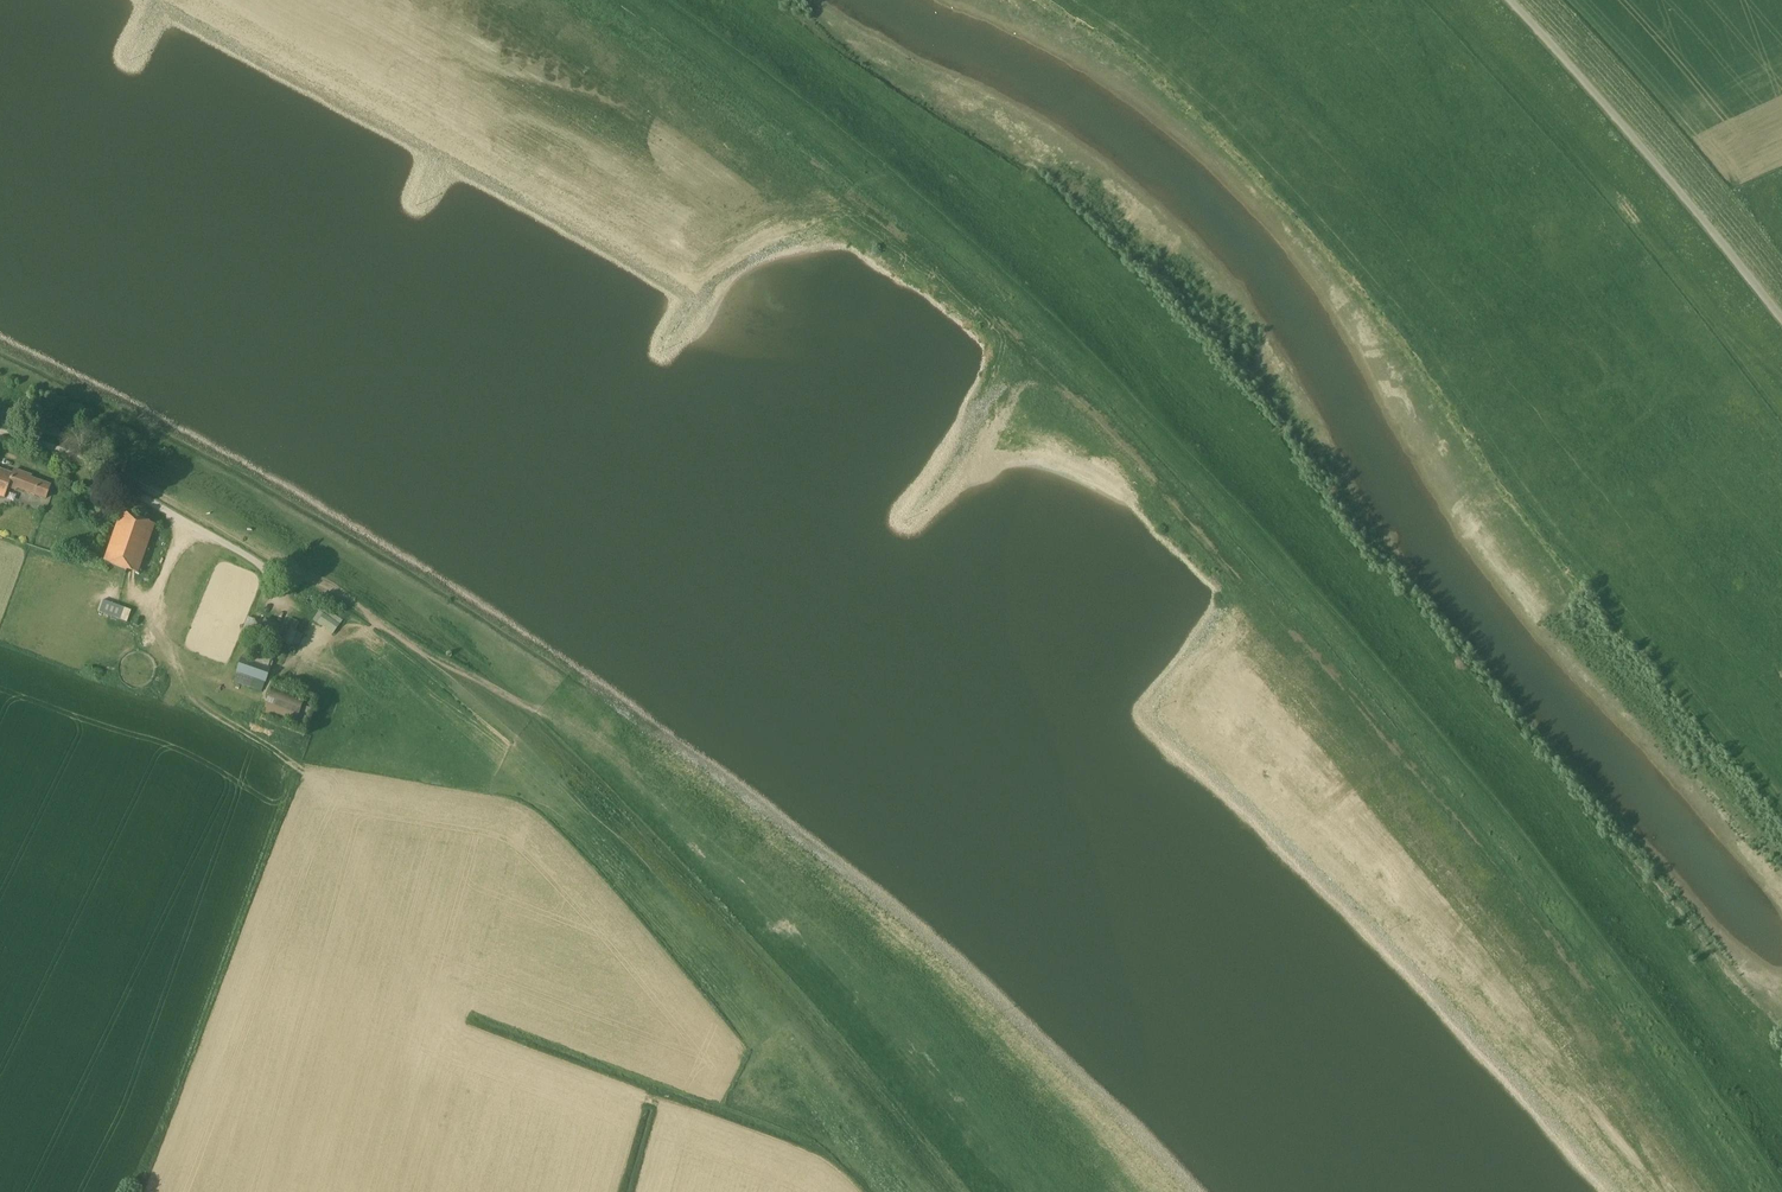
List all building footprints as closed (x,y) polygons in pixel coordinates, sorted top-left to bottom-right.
[(46,498),(51,485),(30,478),(31,476),(14,469),(13,474),(0,469),(0,495),(4,497),(8,487),(15,490),(16,488),(46,498)] [(129,570),(138,573),(154,526),(121,514),(104,562),(129,570)] [(98,611),(120,619),(124,608),(102,600),(98,611)] [(312,621),(334,633),(342,621),(320,608),(312,621)] [(281,639),(292,644),(297,632),(285,627),(281,639)] [(237,672),(265,682),(270,668),(241,659),(237,672)] [(306,702),(272,690),(264,711),(298,723),(306,702)]
